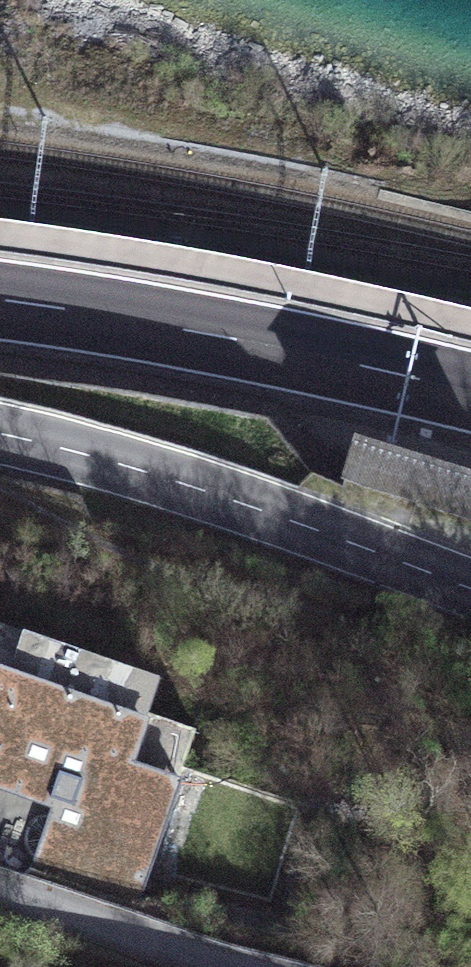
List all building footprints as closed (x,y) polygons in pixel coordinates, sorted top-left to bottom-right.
[(354,444),(342,478),(470,518),(470,481),(354,444)] [(0,626),(0,792),(54,811),(36,862),(153,903),(195,782),(146,765),(173,687),(0,626)]
